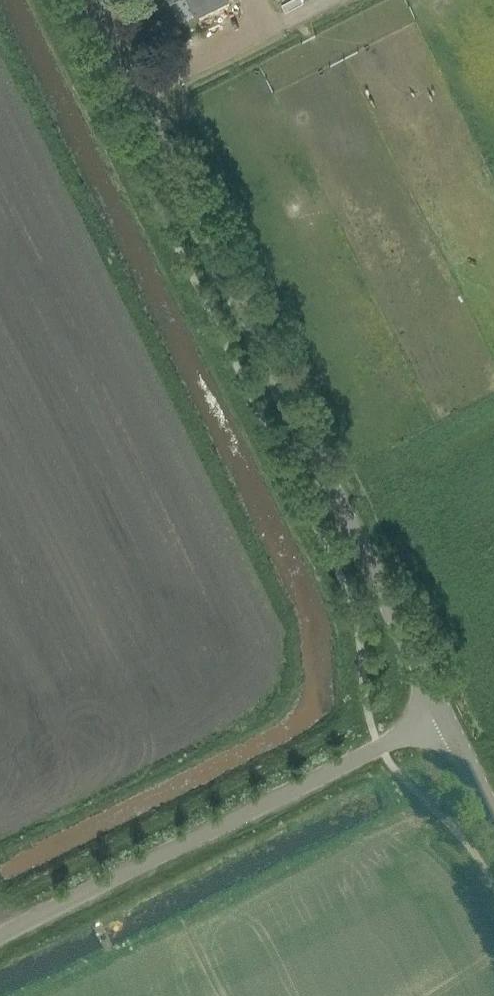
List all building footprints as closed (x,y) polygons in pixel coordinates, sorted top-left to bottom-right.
[(229,1),(228,0),(187,0),(196,18),(229,1)]
